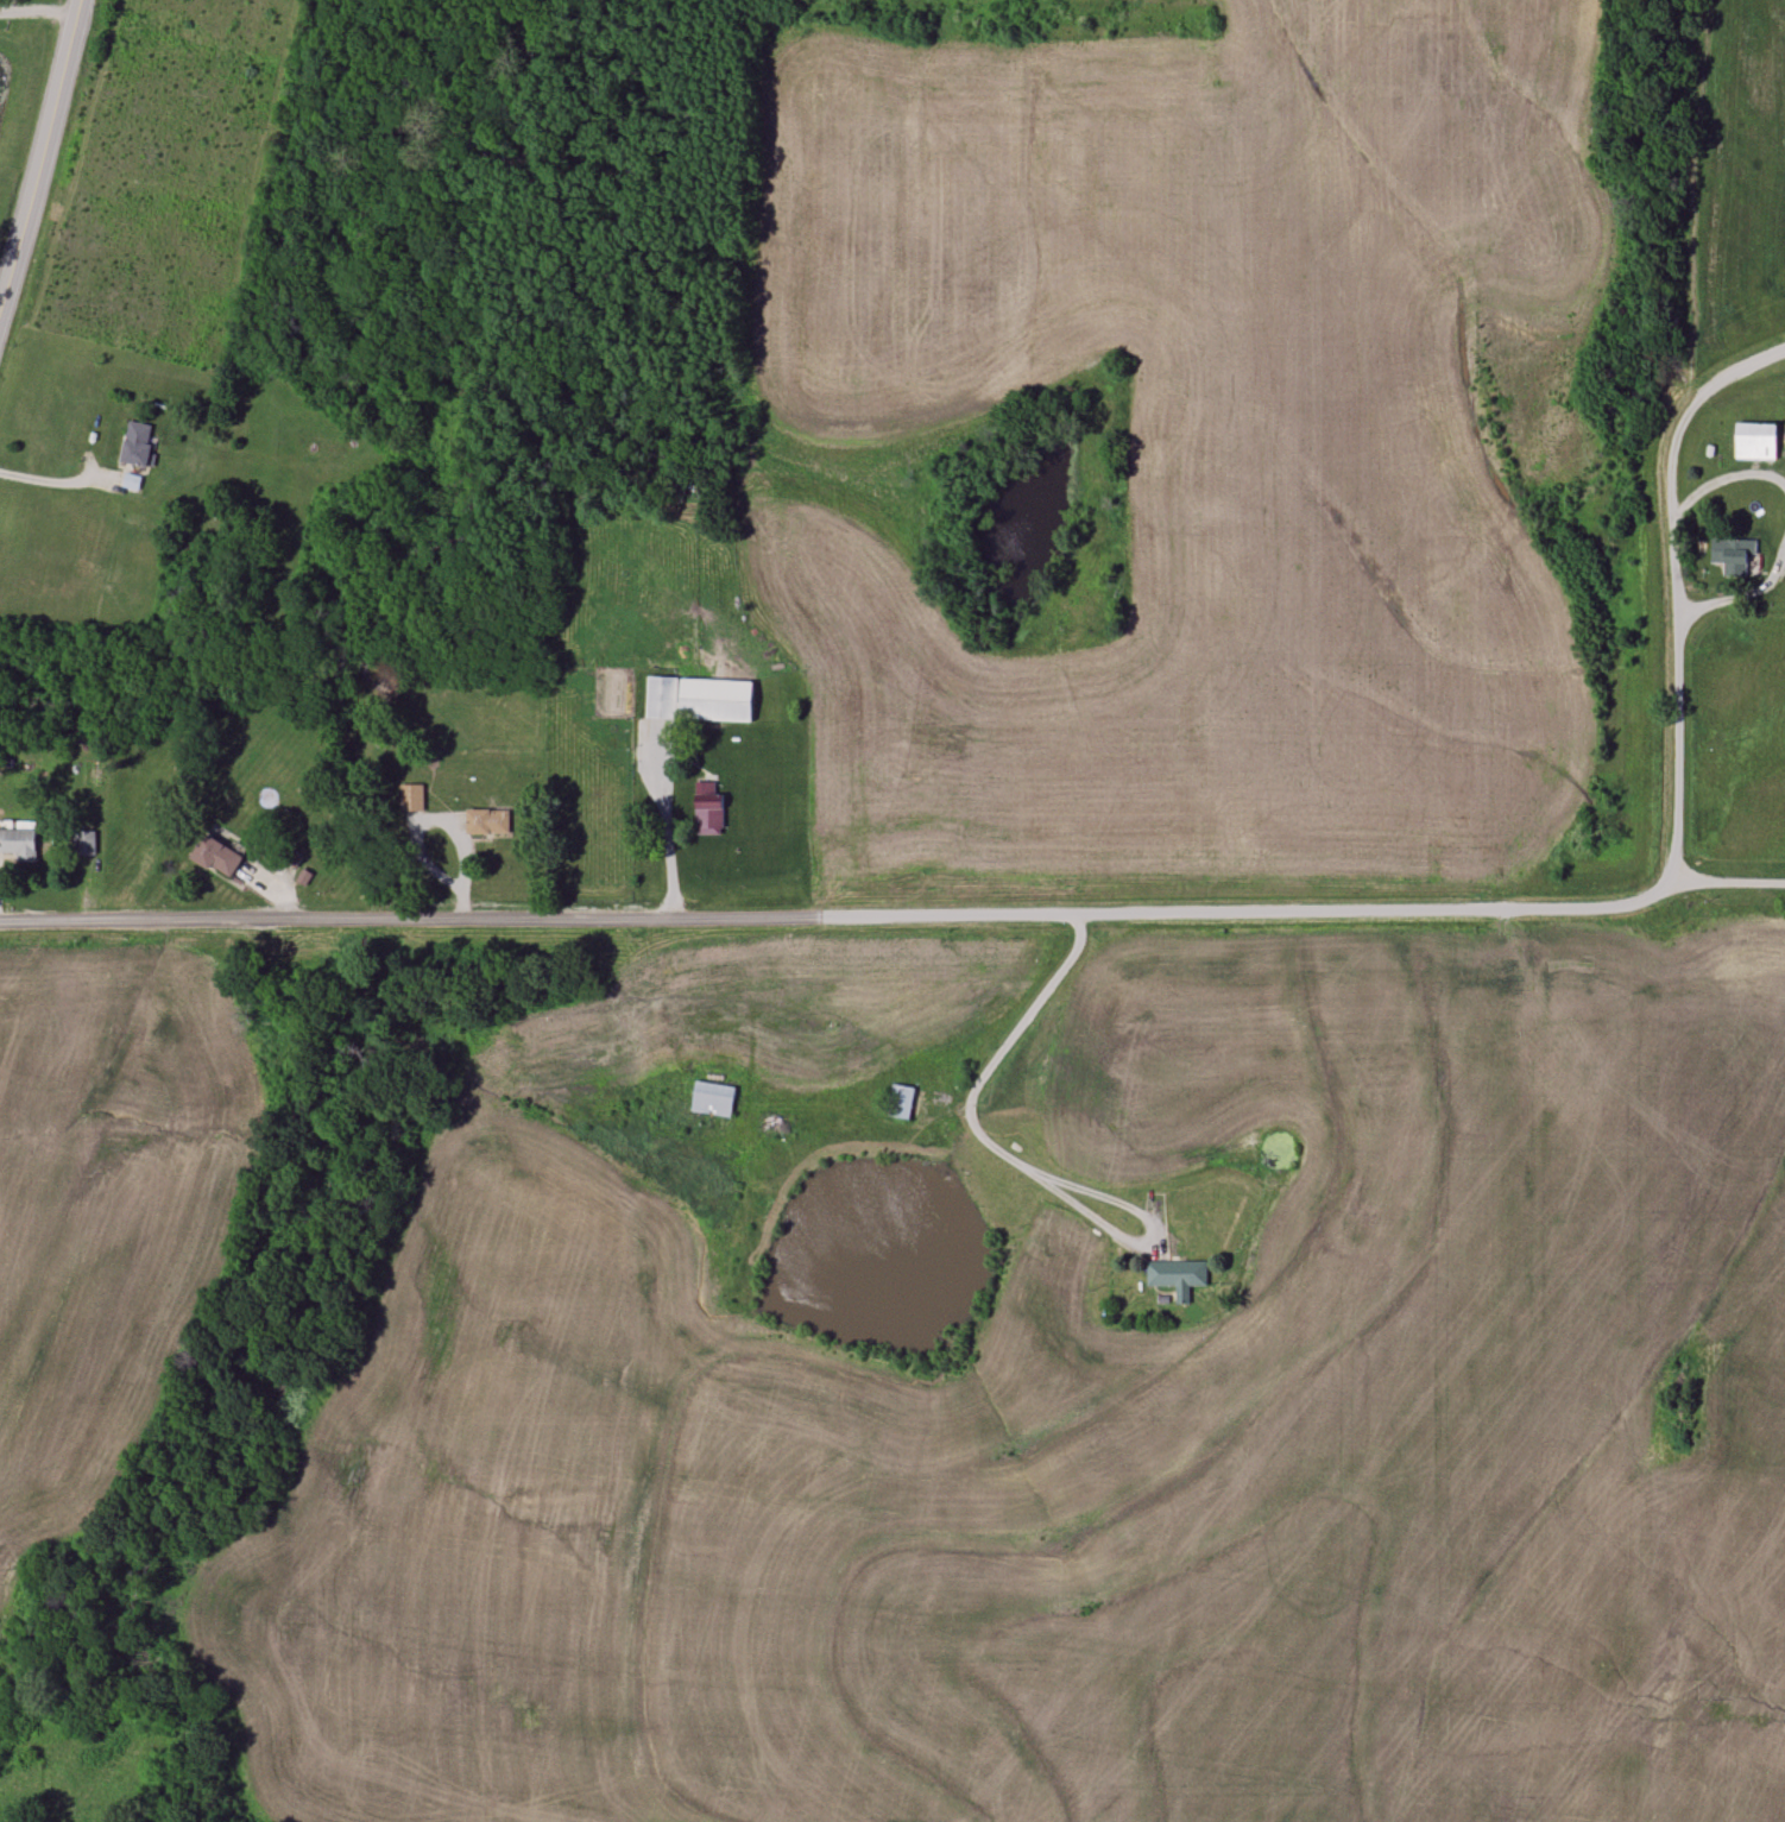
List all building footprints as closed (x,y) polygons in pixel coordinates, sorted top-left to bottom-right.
[(152,424),(124,422),(122,464),(150,466),(152,424)] [(1735,459),(1776,459),(1776,423),(1735,423),(1735,459)] [(1723,564),(1723,578),(1747,578),(1747,559),(1755,559),(1755,540),(1711,540),(1711,564),(1723,564)] [(646,718),(751,722),(753,681),(647,677),(646,718)] [(695,835),(723,835),(723,794),(717,794),(717,781),(695,781),(695,835)] [(399,812),(424,812),(424,784),(399,784),(399,812)] [(467,834),(509,834),(509,810),(467,810),(467,834)] [(17,853),(17,862),(36,862),(36,822),(18,822),(18,830),(0,830),(0,853),(17,853)] [(96,856),(96,832),(74,832),(74,856),(96,856)] [(692,1113),(731,1117),(735,1086),(695,1081),(692,1113)] [(889,1118),(911,1120),(914,1088),(892,1086),(889,1118)] [(1206,1286),(1205,1261),(1147,1262),(1147,1286),(1176,1286),(1176,1304),(1188,1304),(1188,1286),(1206,1286)]
